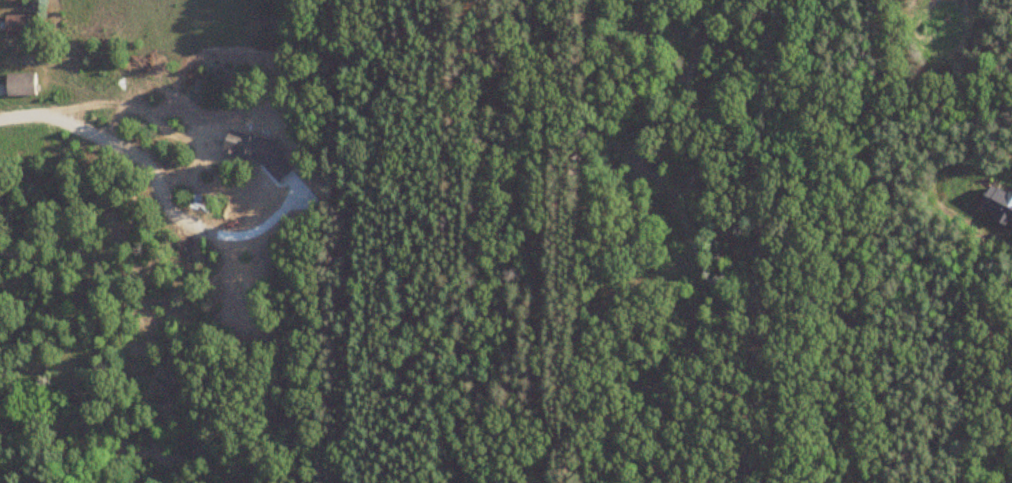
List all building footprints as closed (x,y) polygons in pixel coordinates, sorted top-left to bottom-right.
[(32,37),(32,15),(9,15),(9,37),(32,37)] [(11,74),(11,97),(39,97),(39,74),(11,74)]
